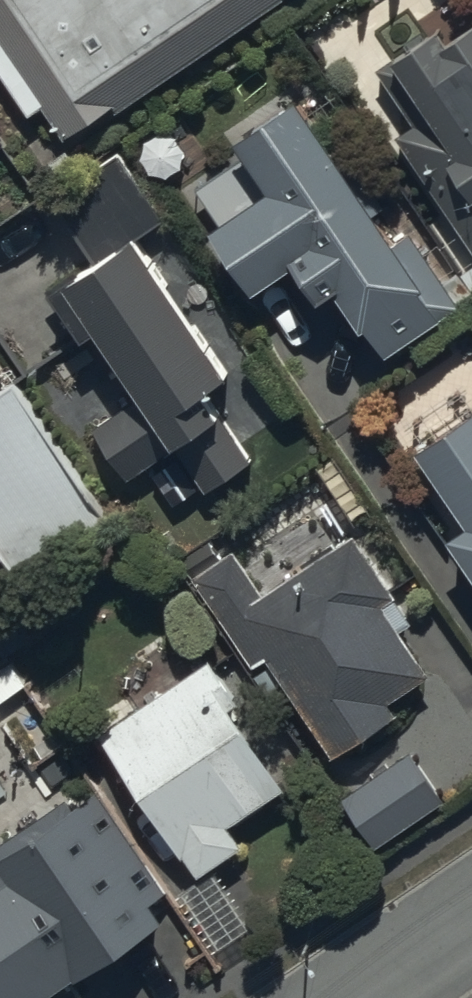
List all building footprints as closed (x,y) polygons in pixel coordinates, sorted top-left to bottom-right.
[(32,118),(45,109),(69,144),(283,0),(0,0),(0,70),(32,118)] [(412,119),(395,130),(471,244),(471,7),(470,5),(377,67),(412,119)] [(378,214),(336,151),(302,101),(241,142),(275,192),(217,230),(259,293),(317,254),(387,358),(448,317),(378,214)] [(278,447),(138,240),(167,221),(124,157),(55,202),(99,267),(71,285),(145,394),(92,430),(125,479),(178,443),(211,492),(278,447)] [(26,578),(109,523),(15,383),(0,393),(0,540),(26,578)] [(421,450),(471,525),(471,416),(421,450)] [(454,541),(471,568),(471,529),(454,541)] [(354,536),(263,597),(234,554),(195,580),(224,623),(266,685),(278,678),(336,764),(401,721),(391,705),(430,679),(382,608),(396,598),(354,536)] [(204,669),(104,737),(186,859),(201,881),(249,849),(234,826),(286,791),(204,669)] [(341,804),(375,855),(450,806),(415,754),(341,804)] [(165,921),(153,905),(168,895),(100,794),(85,804),(79,795),(0,848),(0,997),(50,997),(165,921)]
